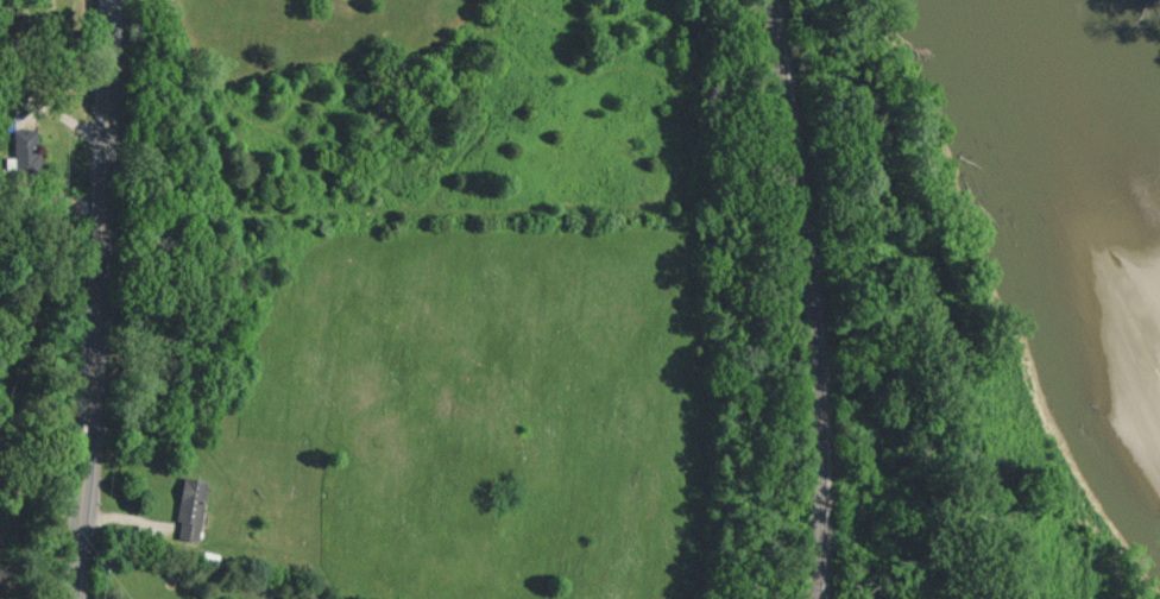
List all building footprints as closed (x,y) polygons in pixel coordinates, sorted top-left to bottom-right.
[(14,129),(14,169),(39,168),(38,128),(14,129)] [(176,520),(181,521),(177,537),(197,541),(209,481),(184,477),(176,520)]
